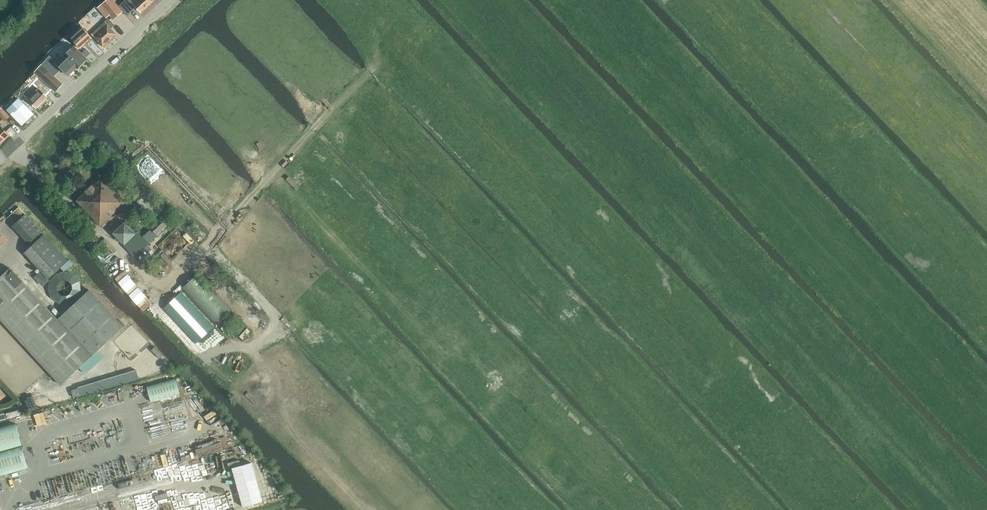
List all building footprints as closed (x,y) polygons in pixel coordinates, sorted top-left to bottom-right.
[(98,8),(106,17),(109,15),(113,19),(122,11),(119,7),(113,0),(107,0),(98,8)] [(135,6),(141,12),(154,0),(139,0),(134,4),(132,2),(123,2),(119,7),(122,11),(126,16),(131,12),(130,11),(135,6)] [(92,34),(103,47),(116,34),(111,28),(115,25),(109,18),(105,21),(105,22),(92,34)] [(69,37),(78,46),(91,36),(82,26),(69,37)] [(34,71),(56,91),(63,84),(54,76),(62,68),(69,75),(76,68),(77,68),(81,64),(83,64),(86,61),(86,59),(87,58),(74,46),(72,47),(70,47),(66,51),(66,54),(57,63),(49,55),(41,64),(34,71)] [(27,91),(32,95),(28,99),(36,108),(47,97),(38,88),(44,82),(35,73),(31,77),(37,82),(34,84),(27,91)] [(5,121),(10,116),(1,108),(0,109),(0,115),(5,121)] [(9,135),(1,126),(0,127),(0,144),(9,135)] [(77,200),(100,226),(125,202),(102,177),(92,186),(86,191),(77,200)] [(13,225),(30,243),(42,232),(25,214),(13,225)] [(127,219),(133,226),(138,222),(131,215),(127,219)] [(143,237),(149,243),(167,225),(160,217),(150,227),(152,229),(143,237)] [(148,243),(139,233),(125,246),(134,256),(148,243)] [(24,252),(49,279),(68,261),(44,234),(24,252)] [(151,267),(161,278),(168,272),(163,266),(164,265),(162,263),(165,260),(163,257),(158,261),(151,267)] [(61,384),(123,326),(89,290),(58,319),(10,268),(0,277),(0,319),(61,384)] [(59,273),(54,276),(51,281),(49,287),(50,293),(53,298),(58,302),(64,303),(70,302),(75,299),(79,294),(80,288),(79,282),(76,277),(71,274),(65,272),(59,273)] [(181,288),(215,325),(231,310),(197,274),(181,288)] [(139,378),(136,369),(78,387),(80,395),(139,378)] [(152,402),(182,393),(177,377),(147,385),(152,402)] [(20,416),(19,410),(7,414),(8,419),(20,416)] [(15,423),(0,428),(0,451),(21,445),(15,423)] [(28,467),(22,446),(0,452),(0,475),(28,467)] [(19,485),(15,472),(0,476),(0,490),(19,485)]
